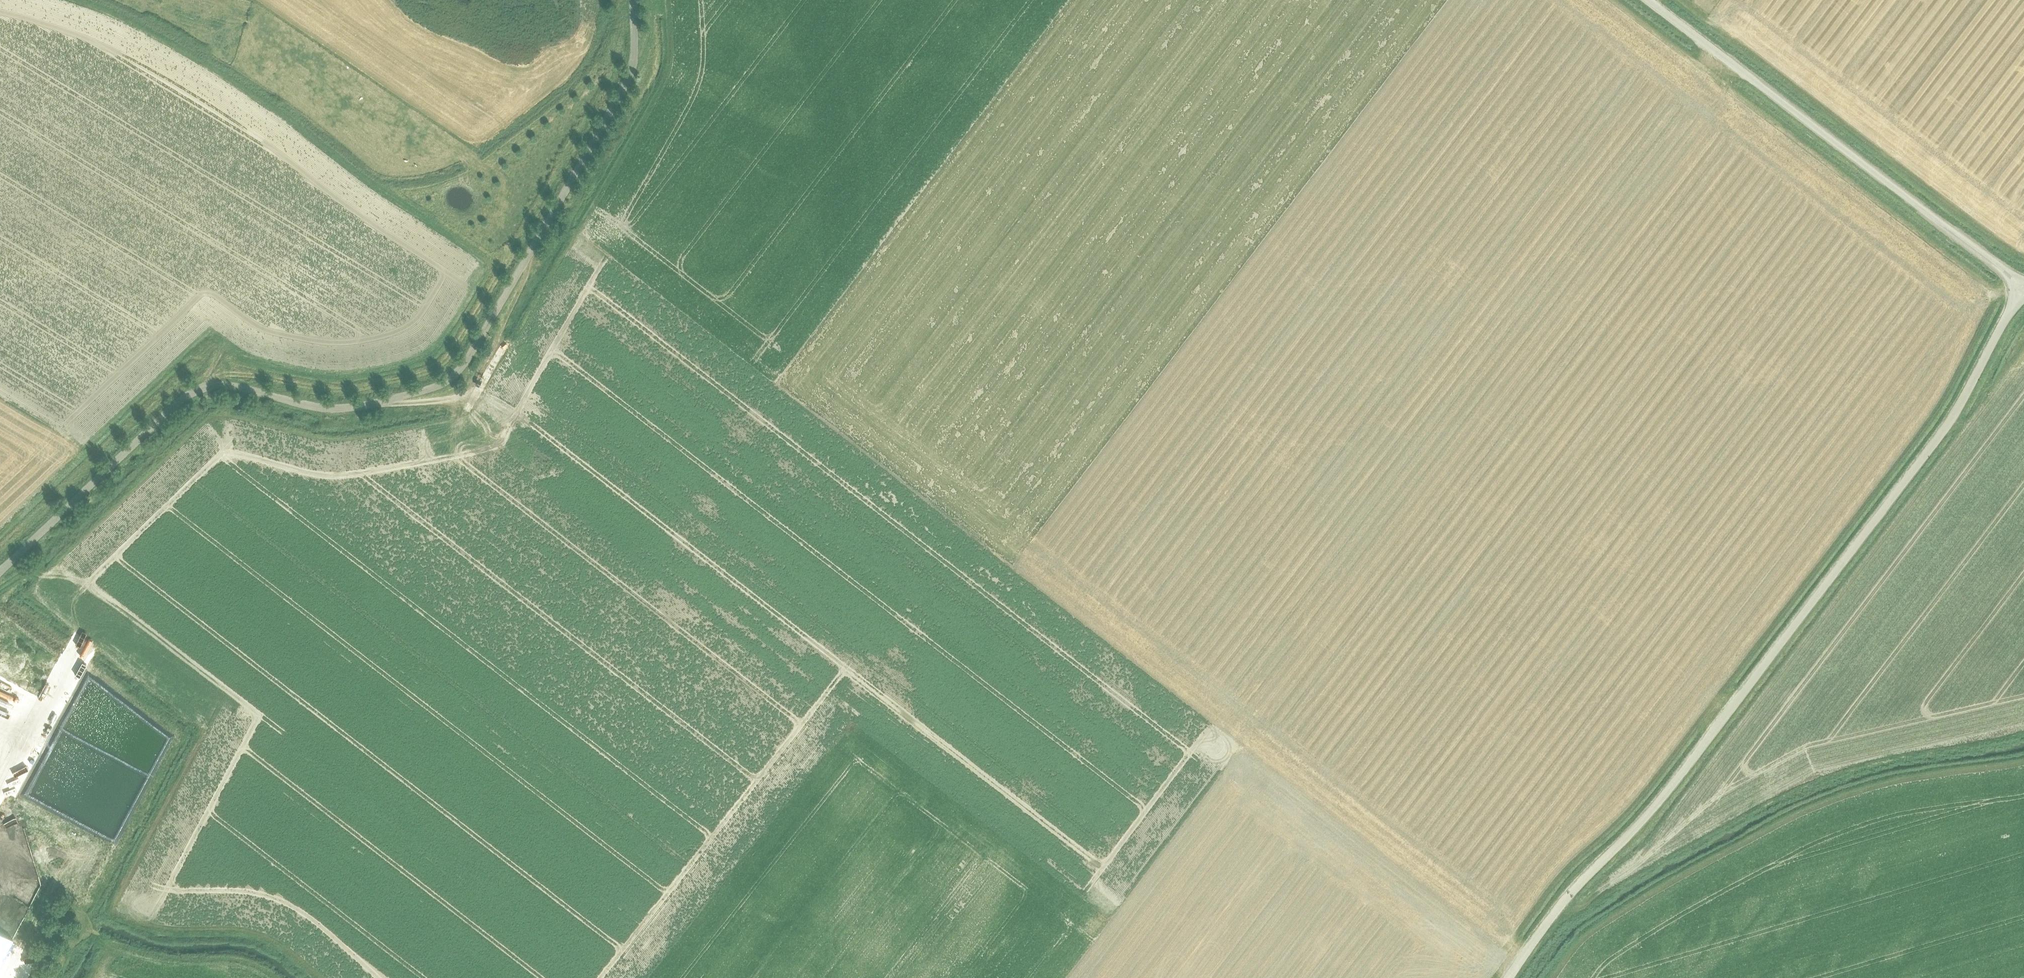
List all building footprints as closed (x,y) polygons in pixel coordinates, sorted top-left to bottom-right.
[(12,939),(0,932),(0,962),(12,939)]
